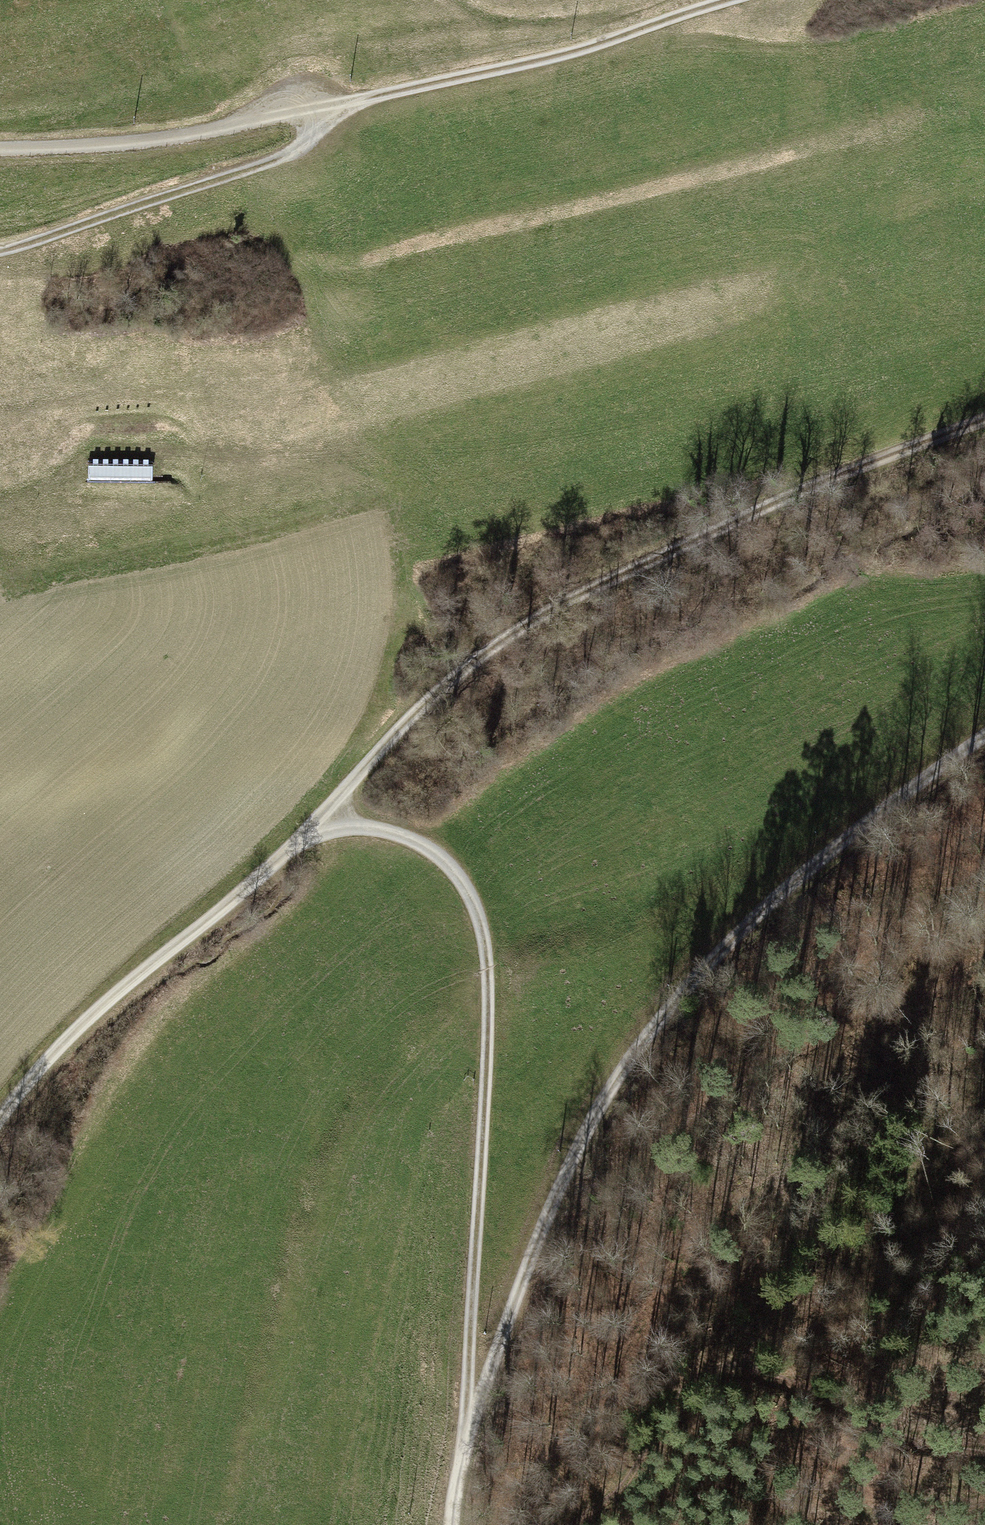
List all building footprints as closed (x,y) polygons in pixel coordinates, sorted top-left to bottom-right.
[(154,461),(88,460),(88,481),(154,482),(154,461)]
